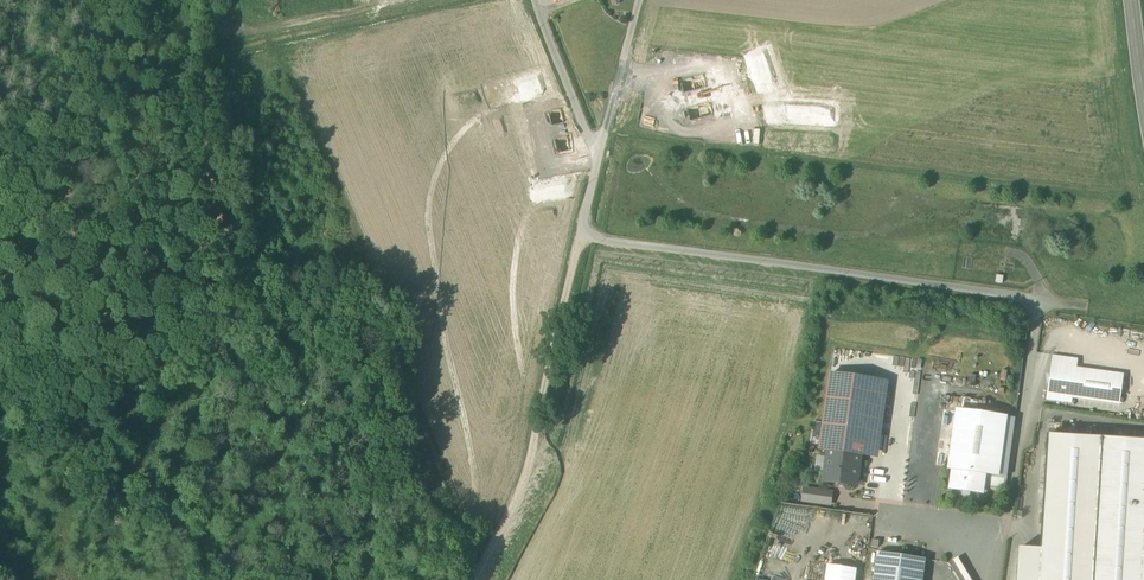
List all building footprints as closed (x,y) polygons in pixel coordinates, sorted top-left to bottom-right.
[(1077,362),(1052,358),(1045,402),(1072,406),(1072,400),(1120,407),(1122,376),(1076,369),(1077,362)] [(878,460),(887,384),(827,377),(817,454),(878,460)] [(1007,419),(957,412),(949,469),(954,470),(951,489),(982,494),(985,474),(998,476),(1007,419)] [(1045,437),(1042,557),(1017,555),(1016,579),(1143,579),(1143,443),(1045,437)] [(861,461),(823,457),(820,486),(857,490),(861,461)] [(801,487),(799,503),(830,506),(832,490),(801,487)] [(875,555),(871,579),(925,579),(927,562),(875,555)] [(827,568),(825,579),(857,579),(858,572),(827,568)]
